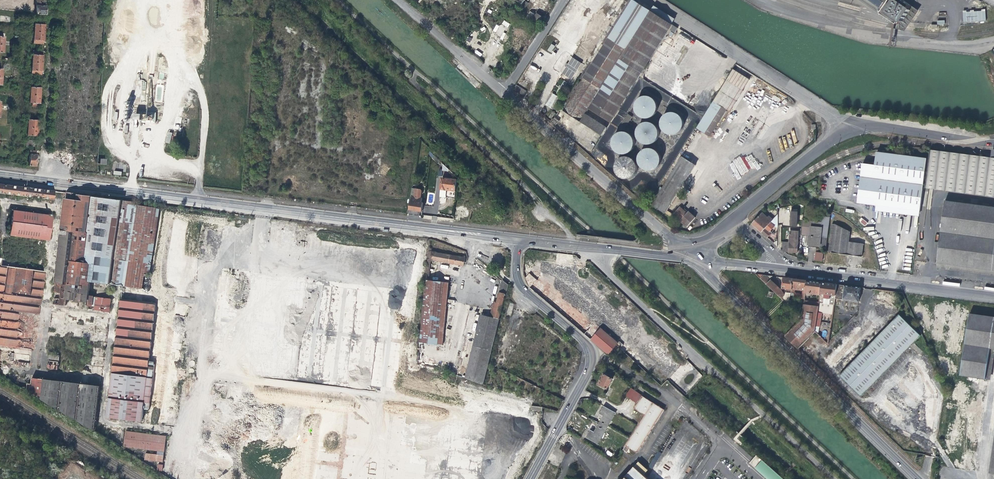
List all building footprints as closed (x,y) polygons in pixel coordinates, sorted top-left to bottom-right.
[(35,14),(45,14),(46,0),(36,0),(35,14)] [(464,2),(462,0),(456,0),(451,6),(456,11),(464,2)] [(581,76),(584,78),(623,103),(639,76),(673,24),(651,10),(634,0),(629,0),(581,76)] [(912,6),(904,0),(867,0),(867,1),(867,2),(868,3),(870,4),(871,4),(872,3),(873,2),(873,4),(873,5),(873,6),(874,7),(876,8),(877,8),(878,8),(879,7),(880,6),(880,7),(879,8),(879,9),(880,11),(881,12),(900,24),(902,21),(903,21),(911,10),(910,9),(912,6)] [(673,22),(675,20),(675,19),(655,5),(654,7),(652,9),(673,22)] [(448,19),(456,11),(451,6),(448,8),(446,11),(443,14),(448,19)] [(964,22),(986,21),(985,11),(967,12),(963,12),(964,22)] [(536,28),(543,16),(536,12),(529,23),(536,28)] [(35,19),(34,31),(33,43),(43,44),(45,20),(35,19)] [(496,24),(492,32),(503,38),(505,33),(503,32),(505,28),(496,24)] [(557,39),(560,35),(551,29),(548,34),(557,39)] [(551,53),(555,46),(551,44),(547,50),(551,53)] [(31,74),(41,74),(43,50),(32,50),(31,74)] [(566,76),(569,71),(563,67),(560,72),(566,76)] [(739,72),(719,103),(728,108),(731,110),(750,79),(739,72)] [(560,108),(564,110),(566,106),(584,78),(581,76),(560,108)] [(612,119),(623,103),(584,78),(566,106),(564,110),(602,135),(607,127),(591,118),(585,114),(590,106),(612,119)] [(552,92),(557,95),(564,85),(559,81),(552,92)] [(29,106),(39,107),(41,83),(33,82),(33,86),(30,86),(29,106)] [(549,109),(556,97),(551,94),(544,105),(549,109)] [(638,114),(640,116),(641,116),(642,117),(644,117),(647,117),(648,117),(651,116),(652,115),(653,114),(655,112),(656,110),(656,109),(657,108),(657,106),(656,104),(656,102),(654,100),(653,99),(652,98),(651,97),(649,96),(648,96),(645,95),(643,96),(641,97),(639,98),(638,99),(637,100),(636,101),(636,102),(635,104),(635,106),(635,107),(635,109),(635,110),(636,111),(637,113),(638,114)] [(711,135),(728,108),(719,103),(702,129),(711,135)] [(665,132),(667,133),(668,133),(669,134),(672,134),(674,134),(676,133),(678,132),(680,131),(681,130),(682,128),(682,126),(683,125),(683,124),(683,122),(683,120),(682,120),(682,118),(681,117),(680,116),(680,115),(678,114),(677,113),(675,113),(673,112),(671,112),(669,113),(666,114),(666,115),(664,116),(663,117),(662,118),(662,120),(661,123),(661,124),(662,126),(662,127),(663,128),(663,129),(664,130),(665,132)] [(28,115),(27,127),(27,134),(37,135),(38,115),(28,115)] [(642,142),(642,143),(643,143),(645,144),(646,144),(648,144),(650,144),(652,144),(653,143),(654,142),(655,141),(656,140),(657,139),(658,137),(659,135),(659,134),(659,133),(659,132),(658,130),(658,128),(657,127),(656,126),(655,124),(653,124),(653,123),(650,122),(648,122),(646,122),(644,123),(643,124),(642,124),(640,125),(639,126),(638,128),(638,129),(637,131),(637,132),(637,133),(637,135),(637,136),(638,138),(639,139),(641,141),(642,142)] [(614,151),(616,152),(617,153),(619,154),(622,154),(624,154),(625,154),(628,152),(630,151),(631,149),(632,148),(632,146),(633,144),(633,143),(633,141),(632,140),(632,139),(631,138),(630,136),(629,135),(627,134),(627,133),(625,133),(623,132),(621,132),(619,133),(618,133),(617,134),(615,134),(615,135),(614,136),(613,138),(612,139),(612,140),(611,142),(611,143),(611,145),(611,146),(612,147),(613,150),(614,151)] [(643,170),(644,170),(645,171),(646,171),(647,171),(648,171),(651,171),(652,171),(654,170),(656,169),(657,168),(658,166),(659,165),(659,164),(660,162),(660,161),(660,160),(660,158),(659,156),(658,154),(657,153),(655,151),(653,150),(652,150),(651,149),(648,149),(646,150),(645,150),(643,151),(641,153),(640,154),(639,155),(638,157),(638,158),(638,160),(638,161),(638,162),(639,164),(639,165),(640,166),(641,168),(642,169),(643,170)] [(439,163),(441,161),(431,151),(430,155),(439,163)] [(858,203),(876,205),(907,209),(920,211),(927,159),(877,153),(875,165),(863,163),(858,203)] [(666,212),(696,165),(682,156),(652,203),(666,212)] [(618,176),(620,177),(621,177),(622,178),(623,178),(625,179),(627,179),(628,179),(629,178),(632,177),(633,176),(635,175),(636,172),(637,171),(637,169),(637,168),(637,166),(636,164),(636,162),(635,161),(634,160),(633,159),(632,158),(631,158),(629,157),(627,157),(626,157),(625,157),(623,157),(622,157),(620,158),(618,160),(617,161),(616,163),(616,164),(615,166),(615,167),(615,169),(615,171),(616,172),(617,175),(618,176)] [(443,178),(441,188),(446,190),(455,192),(455,191),(457,180),(443,178)] [(422,212),(422,211),(423,203),(422,202),(423,198),(421,197),(422,190),(421,189),(417,188),(413,187),(410,203),(409,208),(409,210),(422,212)] [(446,190),(441,188),(439,196),(454,199),(455,192),(446,190)] [(146,289),(158,206),(75,194),(74,200),(63,198),(58,230),(73,232),(68,261),(65,261),(66,252),(59,251),(68,249),(66,237),(60,236),(52,292),(59,293),(59,298),(54,299),(54,304),(65,305),(66,300),(86,303),(87,308),(109,311),(111,298),(87,295),(88,282),(109,284),(146,289)] [(943,201),(936,266),(993,272),(993,207),(943,201)] [(906,215),(907,209),(876,205),(876,210),(906,215)] [(682,219),(687,213),(680,207),(675,213),(682,219)] [(14,210),(11,236),(51,241),(54,215),(14,210)] [(768,215),(769,216),(773,220),(777,216),(771,211),(768,215)] [(759,230),(761,232),(770,223),(773,220),(769,216),(768,217),(766,215),(765,216),(762,213),(752,224),(759,230)] [(865,226),(867,222),(861,218),(858,221),(865,226)] [(802,220),(801,232),(800,235),(805,236),(803,246),(813,247),(813,245),(816,245),(819,246),(819,247),(826,248),(827,239),(827,238),(820,238),(822,222),(802,220)] [(770,231),(774,226),(770,223),(761,232),(767,237),(769,235),(771,233),(770,231)] [(843,254),(860,255),(860,243),(848,242),(850,232),(835,225),(832,252),(843,254)] [(783,251),(783,252),(790,252),(797,252),(797,250),(798,232),(790,231),(789,242),(783,242),(783,251)] [(430,252),(429,260),(430,260),(463,265),(464,258),(430,252)] [(823,253),(815,252),(814,260),(822,261),(823,253)] [(571,265),(573,255),(569,254),(558,253),(557,263),(571,265)] [(20,347),(21,340),(18,339),(20,312),(41,314),(45,271),(1,266),(2,258),(0,258),(0,345),(20,347)] [(530,274),(526,278),(530,288),(590,340),(597,332),(530,274)] [(781,299),(783,294),(781,290),(775,285),(770,280),(772,276),(764,275),(760,279),(781,299)] [(784,289),(783,292),(790,293),(794,279),(789,278),(784,278),(782,289),(784,289)] [(804,300),(805,293),(807,281),(800,280),(794,279),(790,293),(790,296),(793,297),(794,290),(802,291),(801,299),(804,300)] [(506,295),(508,286),(508,285),(502,280),(493,317),(499,319),(505,294),(506,295)] [(449,283),(428,281),(427,281),(420,343),(442,346),(449,283)] [(805,293),(820,295),(820,294),(822,283),(814,282),(807,281),(805,293)] [(322,287),(295,377),(315,376),(325,384),(334,383),(344,383),(358,367),(372,366),(373,385),(383,385),(382,375),(394,361),(394,358),(391,357),(393,350),(397,350),(390,348),(394,345),(394,344),(399,345),(404,330),(394,322),(393,309),(389,305),(385,309),(379,310),(378,295),(338,283),(337,283),(336,286),(322,287)] [(834,299),(836,284),(828,283),(822,283),(820,294),(820,295),(819,298),(819,303),(818,307),(815,327),(820,327),(822,314),(832,316),(833,310),(833,308),(834,299)] [(783,292),(783,294),(781,299),(787,305),(788,301),(789,298),(790,296),(790,293),(783,292)] [(118,323),(113,366),(148,370),(150,347),(155,304),(121,300),(119,313),(118,323)] [(860,396),(920,335),(898,314),(839,375),(860,396)] [(483,349),(483,348),(491,317),(481,315),(473,346),(483,349)] [(493,317),(491,317),(483,348),(491,350),(499,319),(493,317)] [(601,328),(597,332),(590,340),(608,355),(618,343),(601,328)] [(482,385),(491,350),(483,348),(483,349),(473,346),(464,378),(482,385)] [(607,388),(612,379),(604,374),(598,384),(607,388)] [(45,380),(42,400),(95,431),(100,386),(45,380)] [(631,388),(626,396),(636,403),(642,396),(631,388)] [(664,411),(642,396),(634,409),(645,416),(623,450),(626,453),(629,448),(636,453),(664,411)] [(604,416),(599,425),(606,429),(607,427),(615,413),(604,407),(600,414),(604,416)] [(597,444),(606,429),(599,425),(594,433),(590,430),(586,438),(597,444)] [(144,460),(163,462),(166,435),(125,431),(123,448),(145,450),(144,460)] [(756,455),(749,463),(754,468),(761,460),(756,455)] [(754,468),(766,478),(782,478),(762,460),(754,468)]
